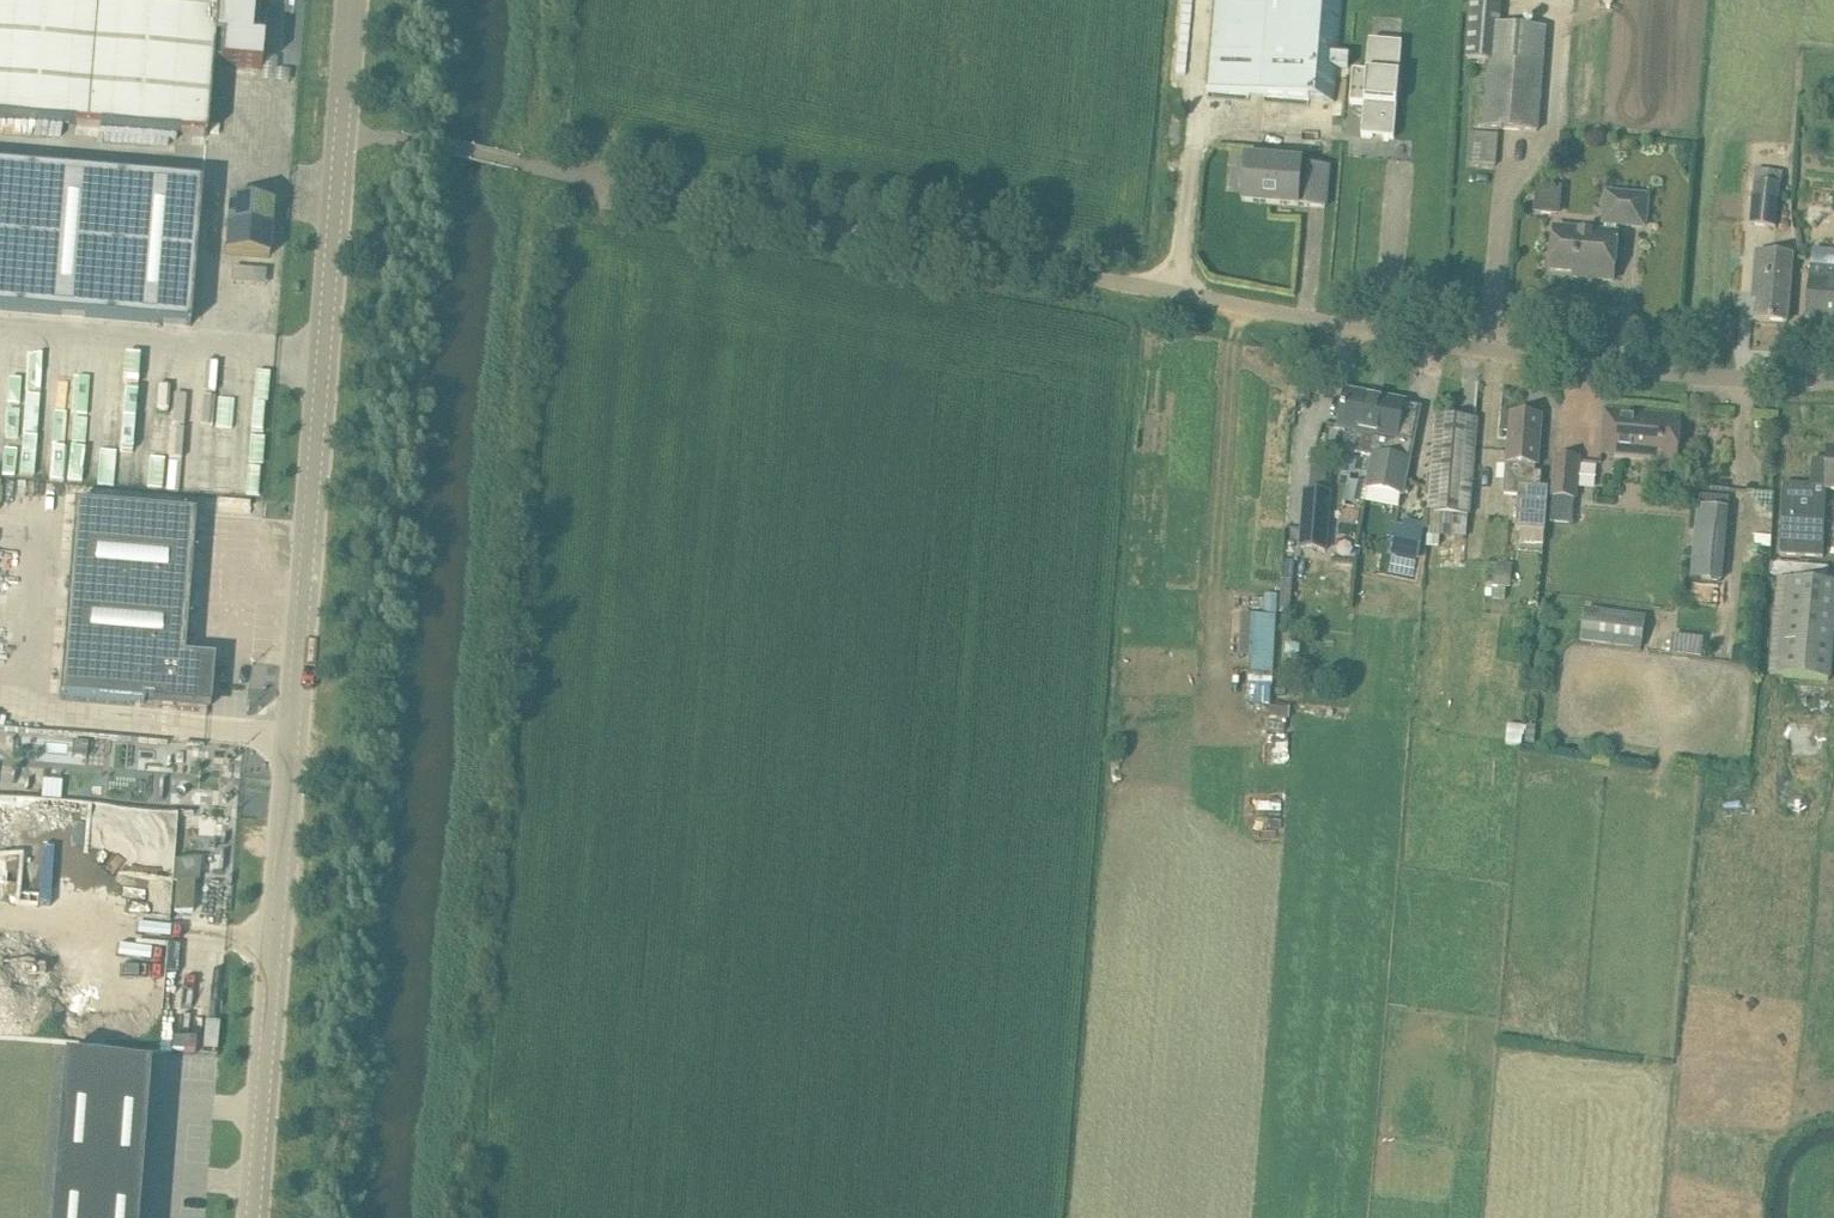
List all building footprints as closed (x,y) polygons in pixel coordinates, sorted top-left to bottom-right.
[(207,134),(213,65),(261,69),(264,41),(260,41),(262,10),(266,10),(267,0),(0,0),(0,117),(207,134)] [(1208,91),(1334,102),(1342,0),(1216,0),(1208,91)] [(1472,13),(1468,57),(1490,59),(1493,24),(1495,0),(1473,0),(1472,13)] [(1546,28),(1493,24),(1490,59),(1485,127),(1538,131),(1546,28)] [(1353,71),(1351,103),(1364,104),(1362,136),(1394,138),(1402,43),(1370,40),(1368,72),(1353,71)] [(1498,135),(1484,134),(1481,165),(1496,166),(1498,135)] [(1303,164),(1246,159),(1243,201),(1299,205),(1305,205),(1305,206),(1325,208),(1329,166),(1308,164),(1308,165),(1303,165),(1303,164)] [(203,182),(0,165),(0,309),(192,325),(203,182)] [(1782,173),(1757,170),(1751,224),(1776,227),(1782,173)] [(1648,198),(1608,194),(1604,233),(1555,228),(1551,270),(1585,273),(1585,277),(1614,280),(1619,224),(1645,227),(1648,198)] [(230,199),(228,226),(272,230),(272,229),(274,203),(230,199)] [(228,226),(226,253),(269,256),(272,230),(228,226)] [(1754,293),(1759,293),(1756,319),(1788,322),(1793,256),(1757,253),(1754,293)] [(1811,266),(1806,320),(1833,323),(1833,268),(1811,266)] [(1375,456),(1377,450),(1411,456),(1414,441),(1398,438),(1405,402),(1347,391),(1340,429),(1358,432),(1354,452),(1374,456),(1368,488),(1404,494),(1410,463),(1375,456)] [(1682,418),(1606,411),(1602,451),(1679,458),(1682,418)] [(1502,412),(1501,432),(1509,433),(1509,437),(1507,465),(1506,479),(1504,495),(1519,496),(1516,529),(1521,530),(1520,542),(1543,544),(1545,531),(1546,531),(1549,488),(1542,487),(1543,474),(1536,473),(1537,464),(1539,465),(1541,439),(1542,415),(1502,412)] [(1436,440),(1430,513),(1468,516),(1474,443),(1476,420),(1438,417),(1436,440)] [(1811,488),(1833,489),(1833,448),(1829,448),(1828,460),(1812,459),(1811,485),(1811,488)] [(1581,457),(1555,455),(1551,497),(1553,497),(1551,521),(1572,523),(1575,499),(1577,500),(1581,457)] [(1811,485),(1784,484),(1781,556),(1824,558),(1824,556),(1822,556),(1824,496),(1811,495),(1811,488),(1811,485)] [(1331,493),(1306,491),(1301,548),(1326,550),(1331,493)] [(213,658),(184,656),(196,512),(74,503),(58,696),(208,708),(213,658)] [(1729,508),(1698,505),(1691,578),(1721,581),(1729,508)] [(1425,524),(1404,520),(1397,553),(1419,557),(1425,524)] [(1513,565),(1495,563),(1493,586),(1511,588),(1513,565)] [(1779,579),(1770,676),(1829,681),(1833,623),(1833,584),(1779,579)] [(1266,594),(1265,617),(1276,618),(1278,595),(1266,594)] [(1646,616),(1585,608),(1581,641),(1641,649),(1646,616)] [(1243,616),(1240,659),(1251,659),(1250,673),(1273,674),(1276,618),(1265,617),(1243,616)] [(1704,638),(1672,635),(1670,653),(1701,657),(1704,638)] [(177,879),(175,911),(193,912),(195,880),(177,879)] [(150,1066),(64,1059),(52,1217),(138,1217),(150,1066)]
